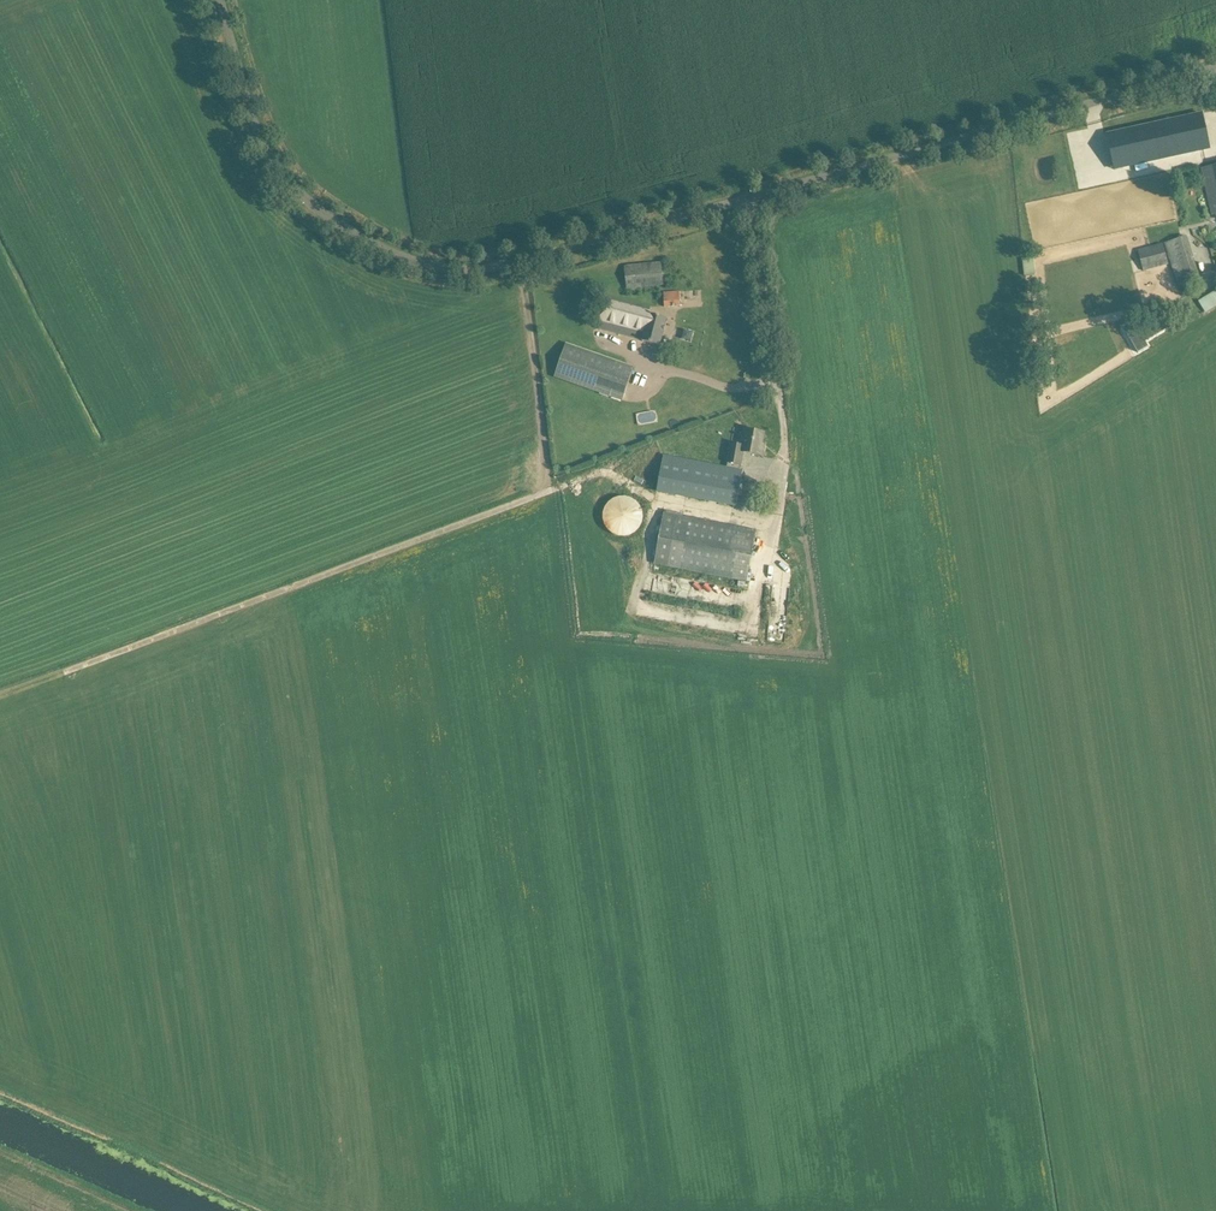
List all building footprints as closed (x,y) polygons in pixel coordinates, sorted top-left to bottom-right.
[(1202,114),(1107,135),(1114,169),(1210,148),(1202,114)] [(1164,242),(1178,288),(1201,281),(1188,236),(1164,242)] [(1163,243),(1138,249),(1143,265),(1144,270),(1169,264),(1167,259),(1163,243)] [(1034,257),(1023,259),(1025,276),(1037,275),(1034,257)] [(627,288),(663,285),(661,263),(625,267),(627,288)] [(1198,300),(1205,312),(1215,305),(1215,290),(1198,300)] [(680,291),(664,293),(665,306),(681,306),(680,291)] [(650,314),(652,308),(607,296),(600,321),(645,332),(643,341),(661,346),(668,319),(650,314)] [(623,400),(630,379),(634,367),(566,343),(555,376),(623,400)] [(637,411),(638,423),(658,422),(658,411),(637,411)] [(731,443),(728,462),(741,465),(743,452),(763,456),(764,448),(762,447),(765,433),(746,429),(743,445),(731,443)] [(743,470),(731,468),(664,455),(657,489),(737,504),(743,470)] [(614,498),(609,501),(605,507),(604,512),(603,516),(604,521),(606,526),(609,529),(613,532),(619,535),(624,536),(630,534),(635,532),(639,528),(642,523),(643,517),(643,511),(640,506),(637,501),(631,498),(625,496),(619,496),(614,498)] [(756,531),(732,526),(663,514),(654,564),(747,581),(756,531)] [(663,604),(639,601),(638,612),(652,614),(652,615),(660,616),(661,609),(662,609),(663,604)]
